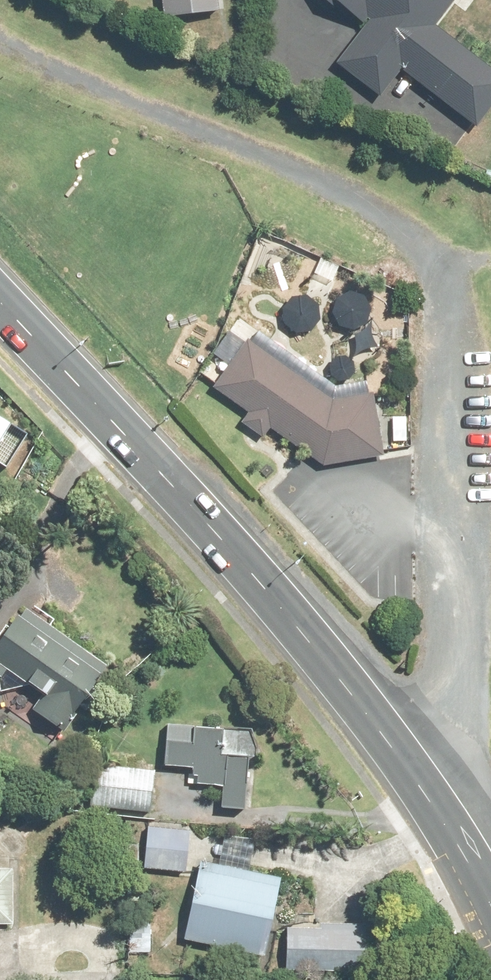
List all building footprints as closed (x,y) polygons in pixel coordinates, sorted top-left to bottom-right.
[(221,0),(163,0),(165,19),(222,14),(221,0)] [(434,30),(432,28),(453,0),(312,0),(331,13),(334,8),(360,28),(331,66),(375,99),(396,72),(471,129),(490,104),(490,73),(434,30)] [(329,403),(243,342),(209,389),(245,415),(239,424),(259,438),(266,429),(321,467),(379,458),(368,396),(329,403)] [(38,619),(21,607),(15,616),(11,614),(0,629),(0,672),(4,667),(40,693),(28,708),(59,730),(71,713),(69,712),(102,665),(38,619)] [(213,752),(215,727),(162,723),(159,765),(169,765),(188,767),(187,783),(218,785),(216,806),(237,808),(242,754),(213,752)] [(151,770),(89,764),(85,808),(146,813),(151,770)] [(182,871),(185,829),(143,825),(140,868),(171,870),(182,871)] [(10,922),(9,859),(5,858),(5,867),(0,867),(0,922),(10,922)] [(274,875),(243,868),(196,859),(192,878),(179,938),(258,955),(267,910),(274,875)] [(364,928),(283,928),(283,964),(364,963),(364,928)]
